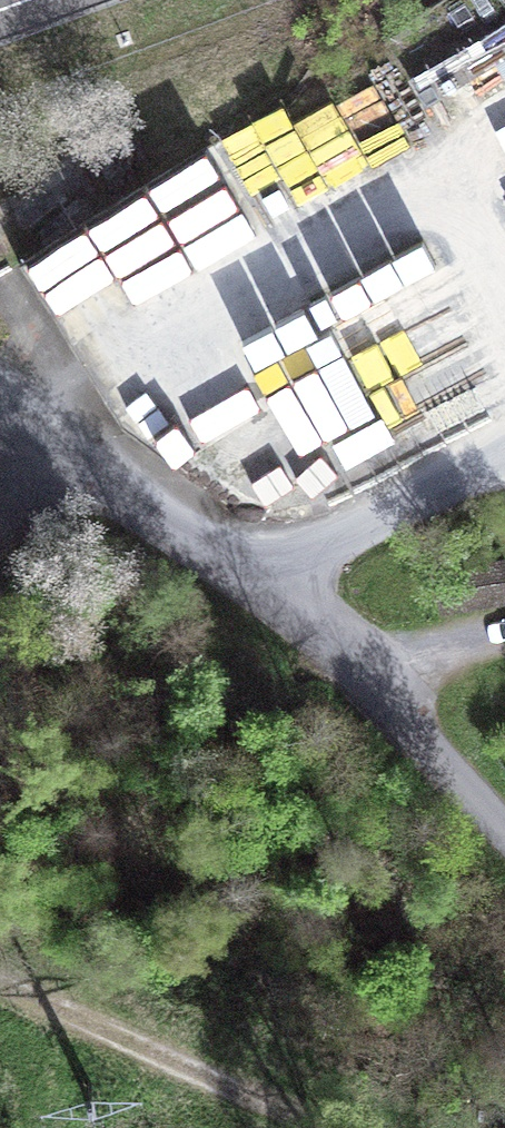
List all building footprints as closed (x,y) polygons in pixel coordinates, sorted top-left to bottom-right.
[(471,79),(504,57),(504,24),(456,56),(471,79)] [(461,86),(471,79),(456,56),(446,62),(461,86)] [(446,62),(444,59),(410,80),(427,107),(461,86),(446,62)] [(212,144),(19,264),(76,354),(94,342),(117,380),(122,428),(174,469),(347,360),(212,144)] [(444,608),(504,599),(504,563),(438,574),(444,608)]
